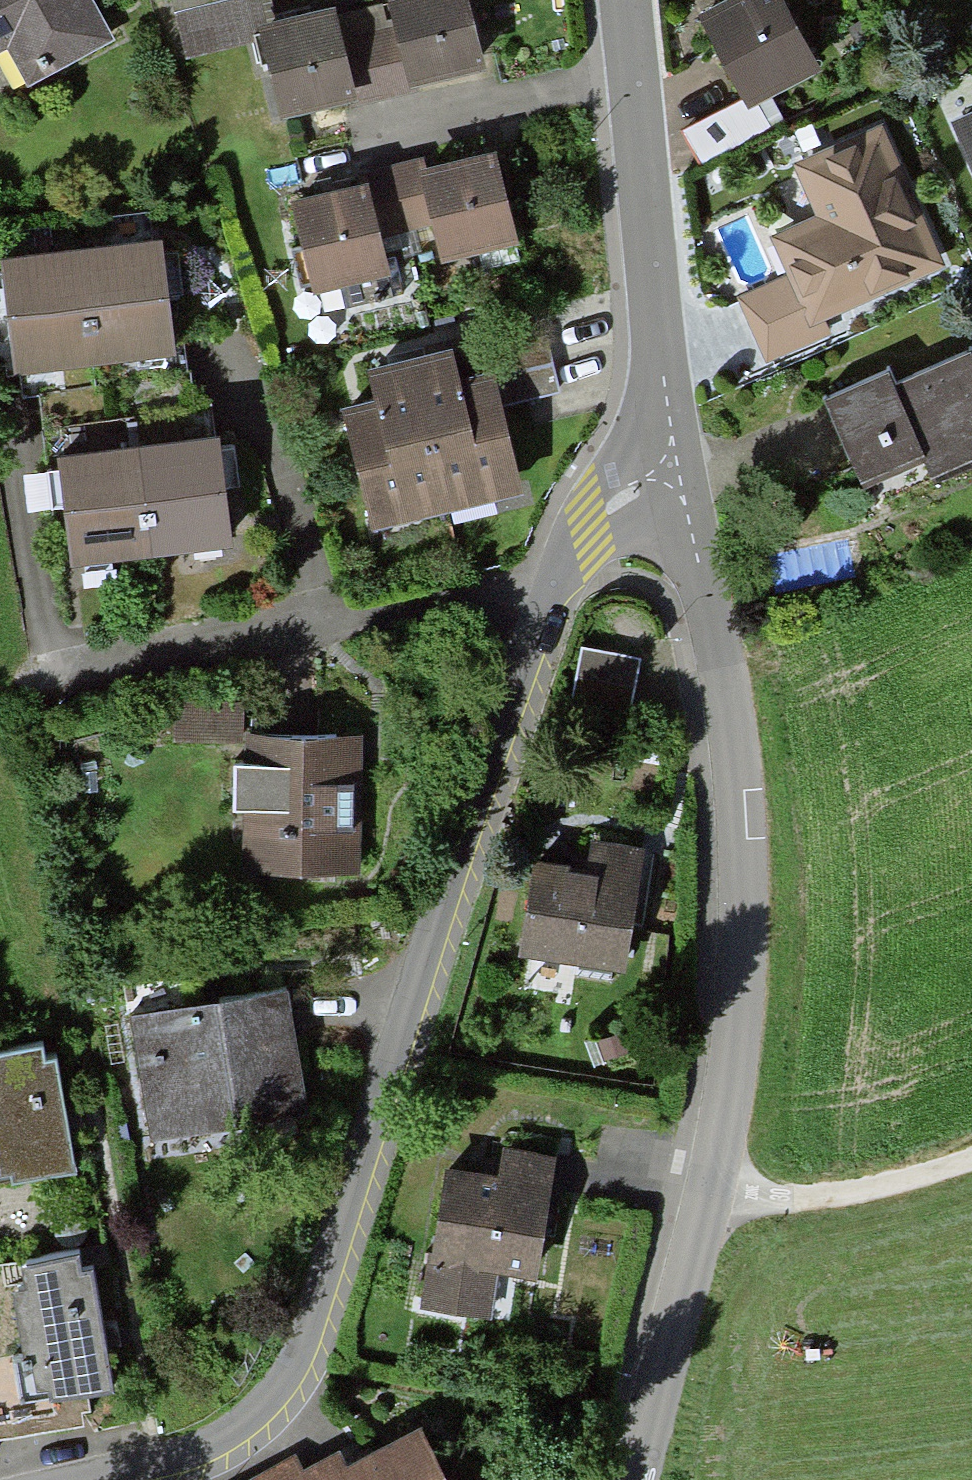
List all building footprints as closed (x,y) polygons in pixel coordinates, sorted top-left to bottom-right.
[(110,34),(91,0),(0,0),(0,51),(10,46),(29,79),(110,34)] [(244,0),(240,0),(167,17),(175,53),(252,34),(244,0)] [(476,70),(460,0),(380,0),(386,27),(401,88),(476,70)] [(822,63),(791,0),(721,0),(698,11),(743,102),(822,63)] [(272,118),(346,101),(332,41),(326,17),(252,34),(272,118)] [(401,88),(386,27),(332,41),(346,101),(401,88)] [(956,123),(971,159),(971,115),(956,123)] [(764,353),(947,263),(883,132),(797,174),(817,215),(767,239),(786,279),(739,302),(764,353)] [(488,165),(414,183),(429,243),(435,266),(509,249),(488,165)] [(360,196),(374,256),(429,243),(414,183),(360,196)] [(360,196),(284,214),(306,303),(381,285),(374,256),(360,196)] [(19,370),(175,347),(162,264),(160,245),(3,269),(6,287),(19,370)] [(971,463),(971,374),(965,356),(888,385),(882,368),(814,393),(850,489),(908,468),(914,485),(971,463)] [(361,536),(513,500),(485,381),(451,390),(444,359),(357,380),(365,413),(333,421),(361,536)] [(66,558),(226,541),(217,457),(215,435),(54,452),(57,478),(66,558)] [(621,713),(631,655),(571,644),(561,702),(621,713)] [(230,728),(230,695),(164,695),(164,728),(230,728)] [(230,865),(345,865),(345,769),(346,728),(230,728),(230,865)] [(510,950),(612,965),(630,845),(576,837),(572,862),(525,854),(510,950)] [(135,1130),(294,1106),(276,986),(117,1010),(135,1130)] [(62,1164),(42,1046),(0,1053),(0,1175),(62,1164)] [(484,1273),(527,1278),(542,1152),(491,1146),(488,1169),(434,1163),(416,1303),(479,1311),(484,1273)] [(98,1383),(76,1264),(64,1266),(60,1247),(7,1257),(12,1286),(0,1288),(0,1289),(21,1398),(98,1383)] [(404,1413),(328,1453),(323,1443),(287,1462),(280,1450),(223,1479),(439,1479),(404,1413)]
